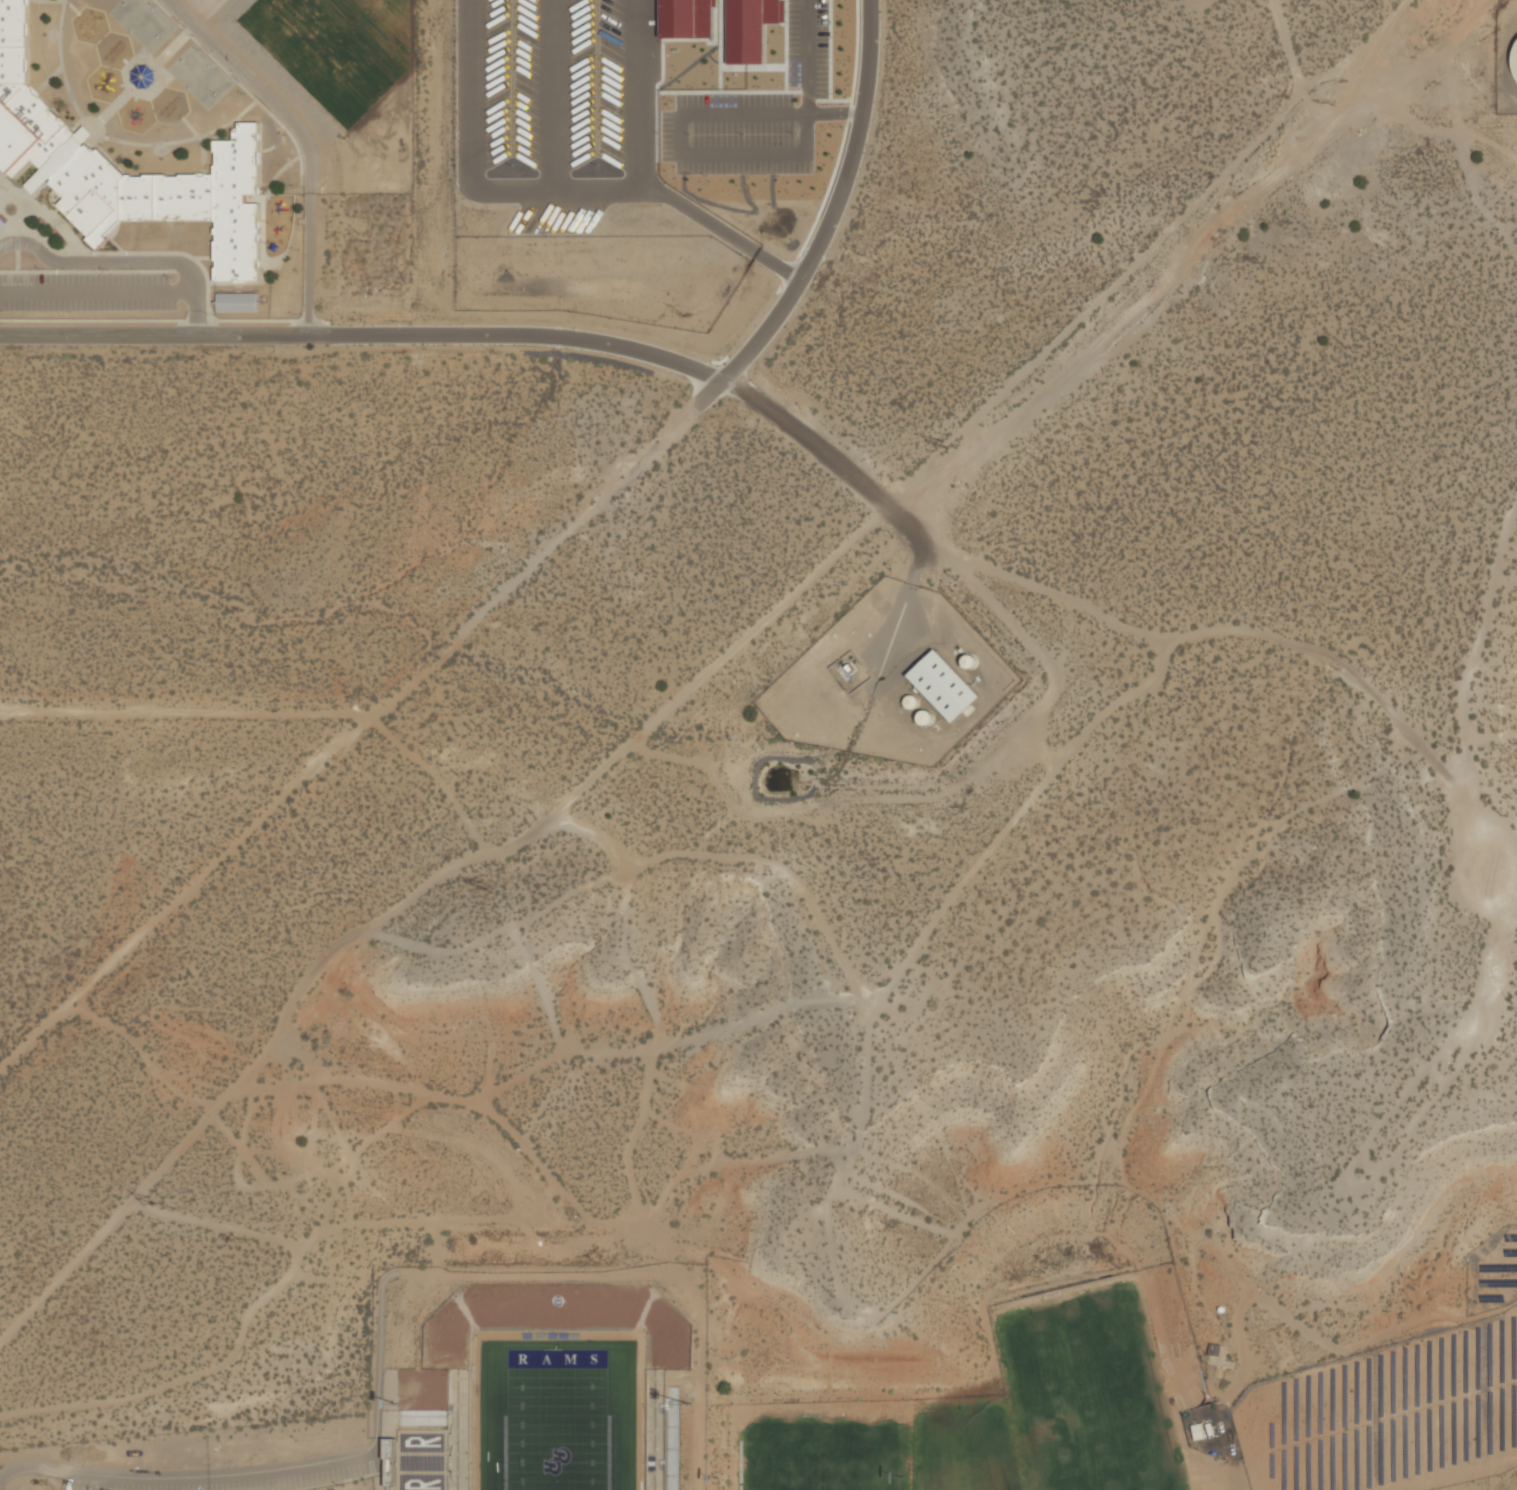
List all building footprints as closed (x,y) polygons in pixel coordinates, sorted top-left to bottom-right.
[(235,120),(235,139),(214,139),(214,174),(125,174),(29,81),(29,0),(0,0),(0,163),(16,178),(32,160),(41,169),(26,185),(36,194),(42,188),(100,243),(123,219),(214,219),(214,280),(258,280),(258,202),(245,202),(245,193),(259,193),(259,120),(235,120)] [(655,35),(708,34),(708,0),(655,0),(655,35)] [(723,63),(761,62),(760,22),(781,22),(781,0),(722,0),(723,63)] [(257,292),(217,292),(217,310),(257,310),(257,292)] [(904,681),(956,728),(994,695),(944,640),(904,681)]
